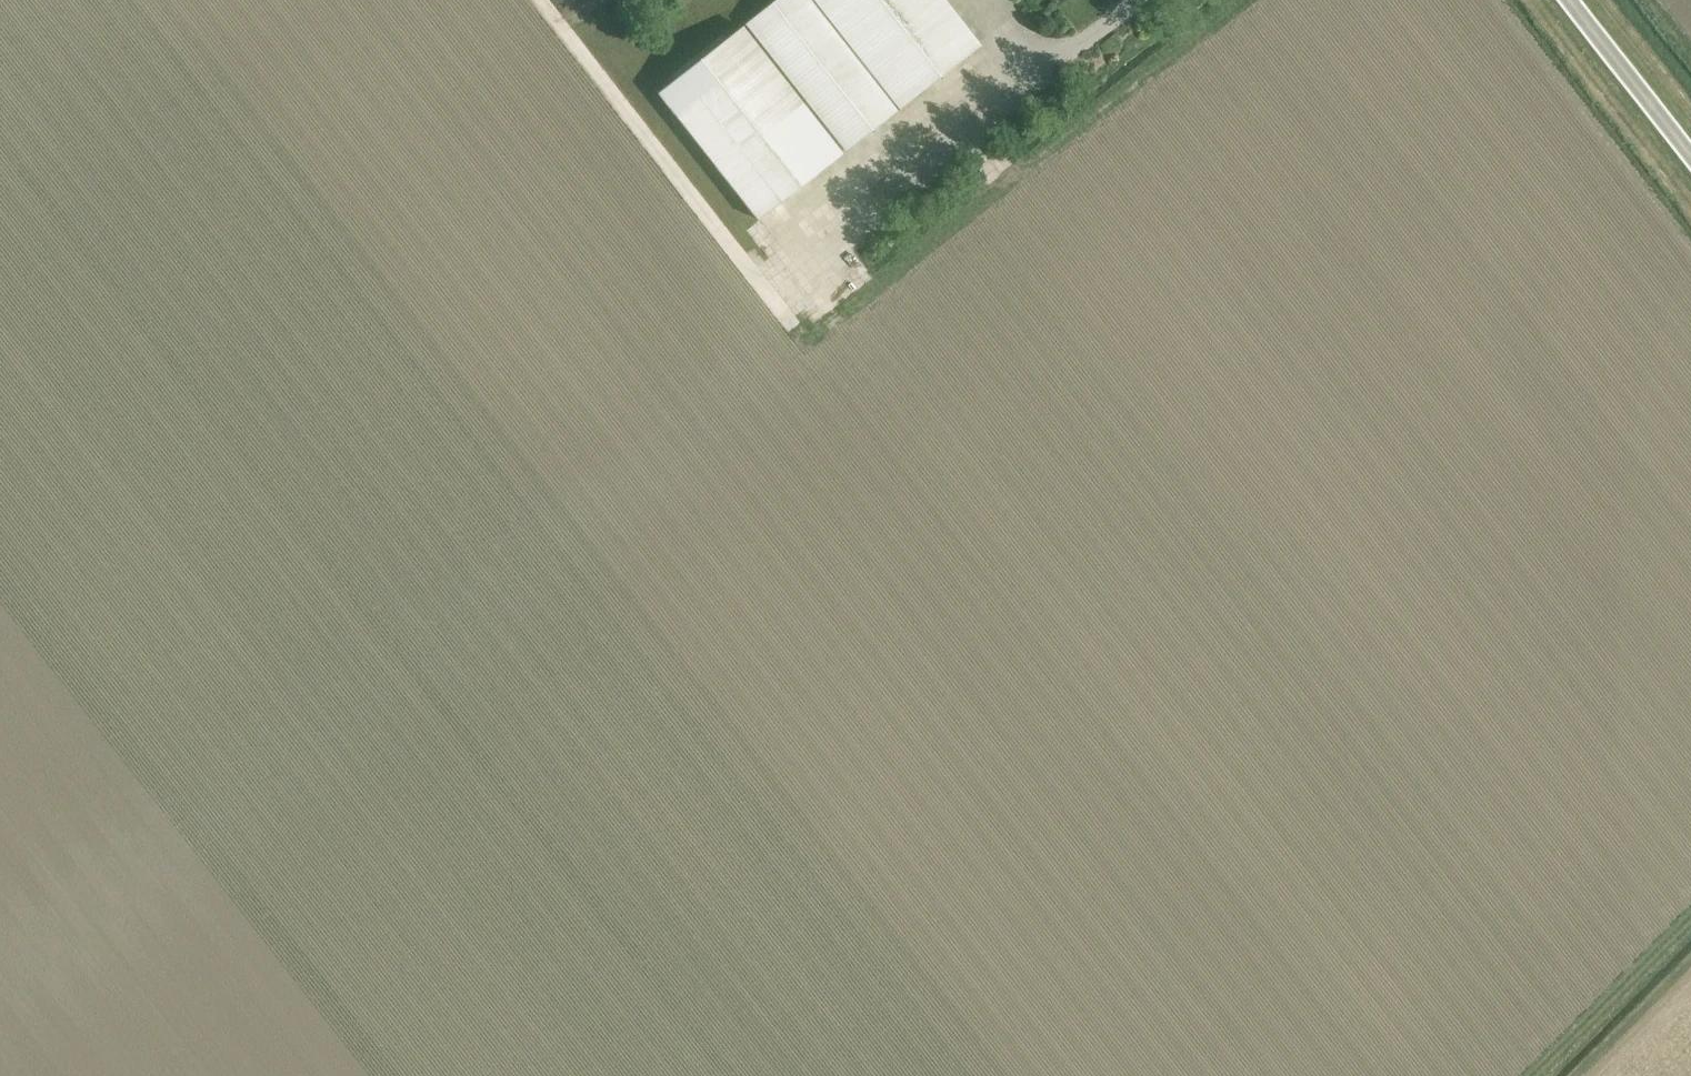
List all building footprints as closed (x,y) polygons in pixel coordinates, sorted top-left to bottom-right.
[(846,151),(981,46),(945,0),(776,0),(746,23),(846,151)] [(658,93),(758,220),(842,154),(741,27),(658,93)]
